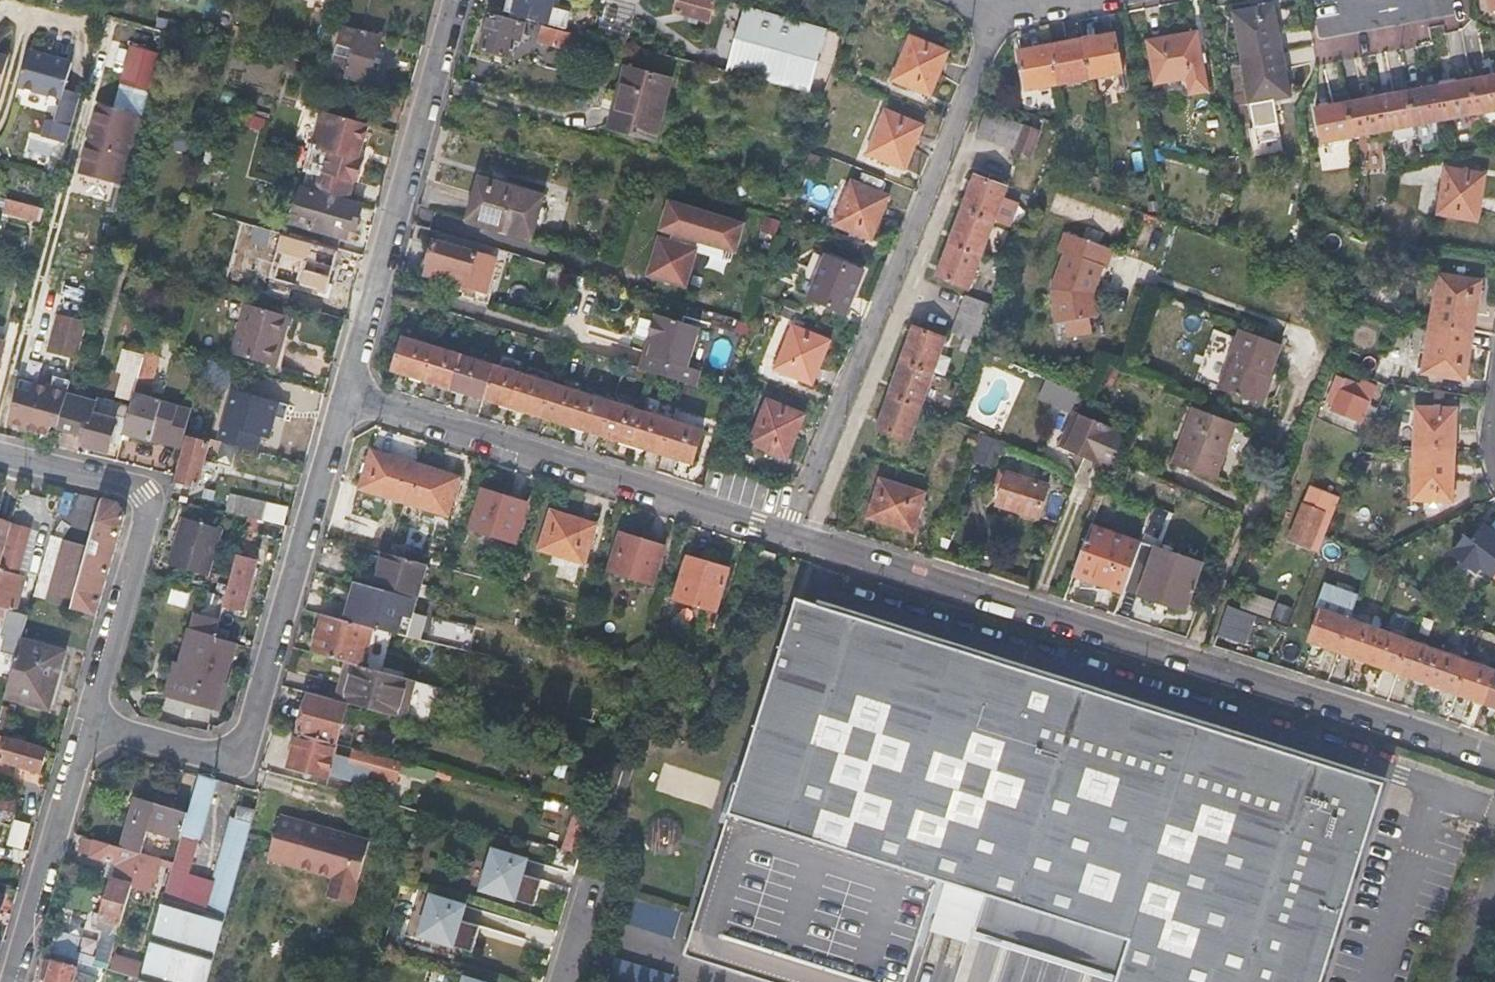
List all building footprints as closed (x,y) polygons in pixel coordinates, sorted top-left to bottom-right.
[(512,14),(545,22),(551,24),(557,0),(515,0),(512,14)] [(677,10),(686,12),(712,20),(717,0),(679,0),(677,10)] [(1487,8),(1494,7),(1494,0),(1486,0),(1487,8)] [(1274,4),(1235,12),(1251,104),(1291,96),(1274,4)] [(745,6),(736,41),(745,52),(739,73),(812,92),(829,29),(745,6)] [(512,14),(492,8),(481,49),(508,56),(514,36),(521,38),(524,28),(542,32),(540,41),(576,51),(580,35),(544,26),(545,22),(512,14)] [(708,24),(710,19),(686,12),(684,18),(708,24)] [(348,76),(368,81),(381,38),(346,27),(336,60),(352,65),(348,76)] [(1208,94),(1198,32),(1148,40),(1155,82),(1184,78),(1187,97),(1208,94)] [(1115,34),(1021,51),(1028,90),(1123,73),(1115,34)] [(947,53),(911,37),(893,79),(930,94),(947,53)] [(728,70),(739,73),(745,52),(736,41),(728,70)] [(121,82),(152,89),(160,51),(128,45),(121,82)] [(76,62),(31,50),(20,88),(45,95),(45,92),(63,96),(56,123),(49,122),(45,137),(70,143),(83,95),(69,91),(76,62)] [(10,58),(0,55),(0,96),(10,58)] [(628,64),(610,127),(654,138),(670,75),(628,64)] [(1473,118),(1494,114),(1494,79),(1467,84),(1473,118)] [(1442,124),(1473,118),(1467,84),(1437,89),(1442,124)] [(1311,109),(1317,141),(1408,126),(1421,89),(1311,109)] [(1410,130),(1442,124),(1437,89),(1423,91),(1410,130)] [(95,107),(82,173),(126,182),(143,94),(131,92),(127,114),(95,107)] [(358,104),(354,119),(367,122),(380,126),(384,112),(358,104)] [(354,119),(320,109),(309,147),(313,148),(308,166),(315,168),(309,186),(350,198),(356,181),(360,182),(371,145),(362,142),(367,122),(354,119)] [(923,125),(887,110),(869,152),(906,167),(923,125)] [(988,111),(978,135),(1015,150),(1015,152),(1031,159),(1042,134),(988,111)] [(1486,225),(1488,176),(1449,174),(1446,223),(1486,225)] [(938,276),(968,289),(1009,188),(979,176),(938,276)] [(545,198),(481,179),(469,223),(533,241),(545,198)] [(890,195),(853,179),(835,222),(872,239),(890,195)] [(350,230),(352,221),(359,222),(363,205),(302,188),(292,224),(348,239),(350,230)] [(37,222),(41,207),(8,199),(5,214),(37,222)] [(745,224),(670,202),(662,228),(675,232),(672,242),(659,238),(648,274),(684,284),(699,239),(737,250),(745,224)] [(356,231),(359,222),(352,221),(350,230),(356,231)] [(283,234),(255,225),(250,245),(278,253),(283,234)] [(1114,250),(1066,232),(1060,250),(1067,254),(1054,288),(1059,320),(1065,319),(1092,315),(1097,314),(1093,293),(1103,267),(1108,269),(1114,250)] [(495,259),(434,241),(428,264),(430,264),(427,276),(465,287),(461,302),(481,308),(495,259)] [(305,251),(294,293),(325,301),(336,260),(305,251)] [(864,270),(828,255),(809,297),(846,313),(864,270)] [(1423,371),(1465,378),(1480,282),(1439,275),(1423,371)] [(993,306),(968,296),(953,334),(966,339),(960,352),(973,357),(976,348),(993,306)] [(247,305),(234,354),(276,367),(281,348),(277,347),(286,315),(247,305)] [(51,352),(77,360),(88,322),(61,314),(51,352)] [(674,378),(698,385),(703,367),(689,363),(699,326),(657,314),(648,341),(652,342),(649,353),(645,352),(640,368),(674,378)] [(1094,330),(1092,315),(1065,319),(1068,335),(1094,330)] [(830,340),(793,324),(775,369),(812,384),(830,340)] [(1218,387),(1256,400),(1266,372),(1269,373),(1280,342),(1239,327),(1218,387)] [(879,430),(910,440),(934,371),(940,354),(946,339),(916,328),(879,430)] [(403,336),(393,369),(692,462),(703,430),(403,336)] [(140,375),(146,353),(126,348),(119,369),(140,375)] [(998,358),(982,351),(978,361),(994,367),(998,358)] [(131,408),(124,431),(152,438),(162,402),(148,398),(160,356),(146,352),(146,353),(140,375),(131,408)] [(952,358),(940,354),(934,371),(946,376),(952,358)] [(1390,384),(1398,362),(1382,356),(1374,378),(1390,384)] [(233,367),(206,359),(200,378),(228,386),(233,367)] [(1272,374),(1266,372),(1256,400),(1262,403),(1272,374)] [(1361,389),(1340,378),(1329,400),(1335,402),(1332,410),(1360,424),(1360,423),(1368,427),(1375,411),(1368,408),(1377,391),(1363,385),(1361,389)] [(1073,411),(1080,391),(1051,379),(1043,399),(1073,411)] [(51,398),(53,388),(36,383),(33,394),(19,390),(13,412),(28,417),(25,429),(49,436),(53,423),(59,424),(64,406),(65,403),(51,398)] [(51,398),(65,403),(68,392),(53,388),(51,398)] [(233,395),(220,441),(231,444),(244,448),(255,451),(260,435),(268,438),(274,417),(285,420),(289,405),(255,395),(253,401),(233,395)] [(804,415),(768,399),(750,442),(786,458),(804,415)] [(191,410),(162,402),(152,438),(181,446),(191,410)] [(116,420),(64,406),(59,424),(59,428),(85,435),(83,444),(109,451),(111,441),(121,443),(124,431),(131,408),(120,405),(116,420)] [(1216,475),(1223,455),(1218,453),(1230,420),(1191,405),(1171,459),(1216,475)] [(1460,409),(1419,407),(1415,500),(1454,502),(1460,409)] [(1076,414),(1063,447),(1076,452),(1085,456),(1114,468),(1126,435),(1076,414)] [(1235,422),(1230,420),(1218,453),(1223,455),(1235,422)] [(178,475),(176,480),(198,486),(210,444),(202,442),(204,436),(190,432),(178,475)] [(1008,445),(981,436),(973,461),(990,467),(994,452),(1004,455),(1008,445)] [(244,448),(231,444),(228,455),(259,464),(262,453),(255,451),(244,448)] [(372,451),(360,488),(447,515),(459,478),(372,451)] [(1085,456),(1076,452),(1073,459),(1082,463),(1085,456)] [(1005,488),(1009,475),(1002,473),(998,486),(1005,488)] [(1048,487),(1009,475),(1005,488),(999,504),(1039,516),(1048,487)] [(882,479),(870,516),(915,530),(926,493),(882,479)] [(482,489),(471,526),(515,540),(526,503),(482,489)] [(1290,539),(1320,552),(1325,538),(1337,510),(1326,505),(1327,502),(1308,493),(1290,539)] [(246,515),(273,521),(277,504),(236,495),(232,512),(246,515)] [(117,502),(104,498),(90,550),(76,601),(74,608),(98,615),(108,578),(126,517),(117,502)] [(552,511),(541,549),(584,562),(595,525),(552,511)] [(270,533),(273,521),(246,515),(239,547),(249,549),(253,529),(270,533)] [(170,563),(179,565),(191,520),(182,518),(170,563)] [(3,563),(14,524),(0,520),(0,562),(3,563)] [(191,520),(179,565),(209,574),(222,528),(191,520)] [(14,524),(3,563),(0,574),(0,606),(10,609),(3,634),(8,635),(4,651),(18,654),(22,639),(29,613),(18,610),(27,576),(19,574),(31,529),(14,524)] [(1463,552),(1494,576),(1494,532),(1484,524),(1463,552)] [(1073,574),(1094,581),(1096,573),(1125,584),(1140,544),(1091,526),(1073,574)] [(621,532),(609,570),(652,584),(663,545),(621,532)] [(76,601),(90,550),(64,543),(50,593),(76,601)] [(776,554),(758,549),(755,559),(773,565),(776,554)] [(382,553),(373,586),(415,598),(425,565),(382,553)] [(254,559),(236,555),(224,601),(242,606),(254,559)] [(700,637),(706,638),(727,569),(688,556),(675,599),(707,609),(700,637)] [(1146,572),(1138,596),(1184,611),(1196,577),(1154,562),(1150,573),(1146,572)] [(1122,591),(1125,584),(1096,573),(1094,581),(1122,591)] [(412,615),(417,598),(415,598),(373,586),(356,581),(352,596),(358,598),(351,622),(372,627),(398,634),(404,613),(412,615)] [(188,606),(191,591),(173,588),(170,602),(188,606)] [(1284,620),(1290,605),(1254,592),(1249,607),(1284,620)] [(358,598),(352,596),(346,620),(351,622),(358,598)] [(801,597),(731,812),(942,881),(987,895),(1130,942),(1117,981),(1321,981),(1377,808),(1383,791),(1357,782),(1034,678),(1035,677),(999,666),(1001,662),(801,597)] [(1243,654),(1257,614),(1229,604),(1215,644),(1243,654)] [(1309,641),(1494,706),(1494,673),(1320,610),(1309,641)] [(406,637),(412,615),(404,613),(398,634),(406,637)] [(360,666),(362,666),(372,627),(351,622),(346,620),(325,614),(314,653),(355,665),(360,666)] [(203,682),(214,637),(190,631),(178,675),(203,682)] [(233,642),(214,637),(203,682),(198,701),(217,706),(233,642)] [(64,651),(22,639),(18,654),(7,696),(49,707),(64,651)] [(355,665),(345,702),(348,703),(408,719),(418,682),(362,666),(360,666),(355,665)] [(169,694),(198,701),(203,682),(178,675),(174,674),(169,694)] [(300,733),(336,743),(337,743),(348,703),(345,702),(311,693),(300,733)] [(396,782),(401,760),(353,747),(351,758),(334,754),(336,743),(300,733),(291,766),(327,776),(328,775),(367,786),(370,775),(396,782)] [(8,737),(0,735),(0,758),(2,759),(42,770),(47,748),(8,737)] [(199,772),(188,813),(182,832),(202,837),(217,778),(199,772)] [(16,811),(20,799),(0,793),(0,806),(16,811)] [(182,832),(188,813),(138,798),(124,846),(143,852),(150,830),(180,839),(182,832)] [(239,803),(235,816),(252,821),(256,808),(239,803)] [(576,808),(568,833),(587,838),(595,814),(576,808)] [(942,881),(731,812),(697,915),(683,957),(759,981),(909,981),(942,881)] [(205,907),(226,914),(252,821),(235,816),(231,815),(205,907)] [(369,839),(280,815),(268,858),(333,876),(328,895),(352,902),(369,839)] [(647,843),(670,845),(672,819),(649,817),(647,843)] [(30,823),(14,819),(8,843),(23,847),(30,823)] [(587,838),(568,833),(562,849),(582,855),(587,838)] [(143,852),(124,846),(97,838),(92,854),(110,859),(121,862),(116,879),(134,884),(154,890),(162,864),(173,867),(175,861),(143,852)] [(527,861),(492,850),(480,890),(533,906),(541,880),(522,874),(527,861)] [(114,878),(116,879),(121,862),(110,859),(105,876),(114,878)] [(106,929),(120,933),(134,884),(116,879),(114,878),(104,913),(100,926),(100,927),(106,929)] [(465,906),(431,895),(418,936),(472,953),(480,925),(461,919),(465,906)] [(672,935),(679,906),(634,895),(627,924),(672,935)] [(987,895),(974,937),(1015,950),(1037,957),(1055,963),(1075,970),(1114,981),(1117,981),(1130,942),(987,895)] [(226,914),(205,907),(164,896),(139,981),(207,981),(226,914)] [(94,924),(100,926),(104,913),(98,911),(94,924)] [(100,948),(115,952),(120,933),(106,929),(100,948)] [(934,932),(927,959),(939,963),(946,936),(934,932)] [(112,961),(115,952),(100,948),(98,957),(112,961)] [(100,965),(58,953),(49,981),(95,981),(100,965)] [(112,972),(138,975),(140,958),(115,955),(112,972)]
